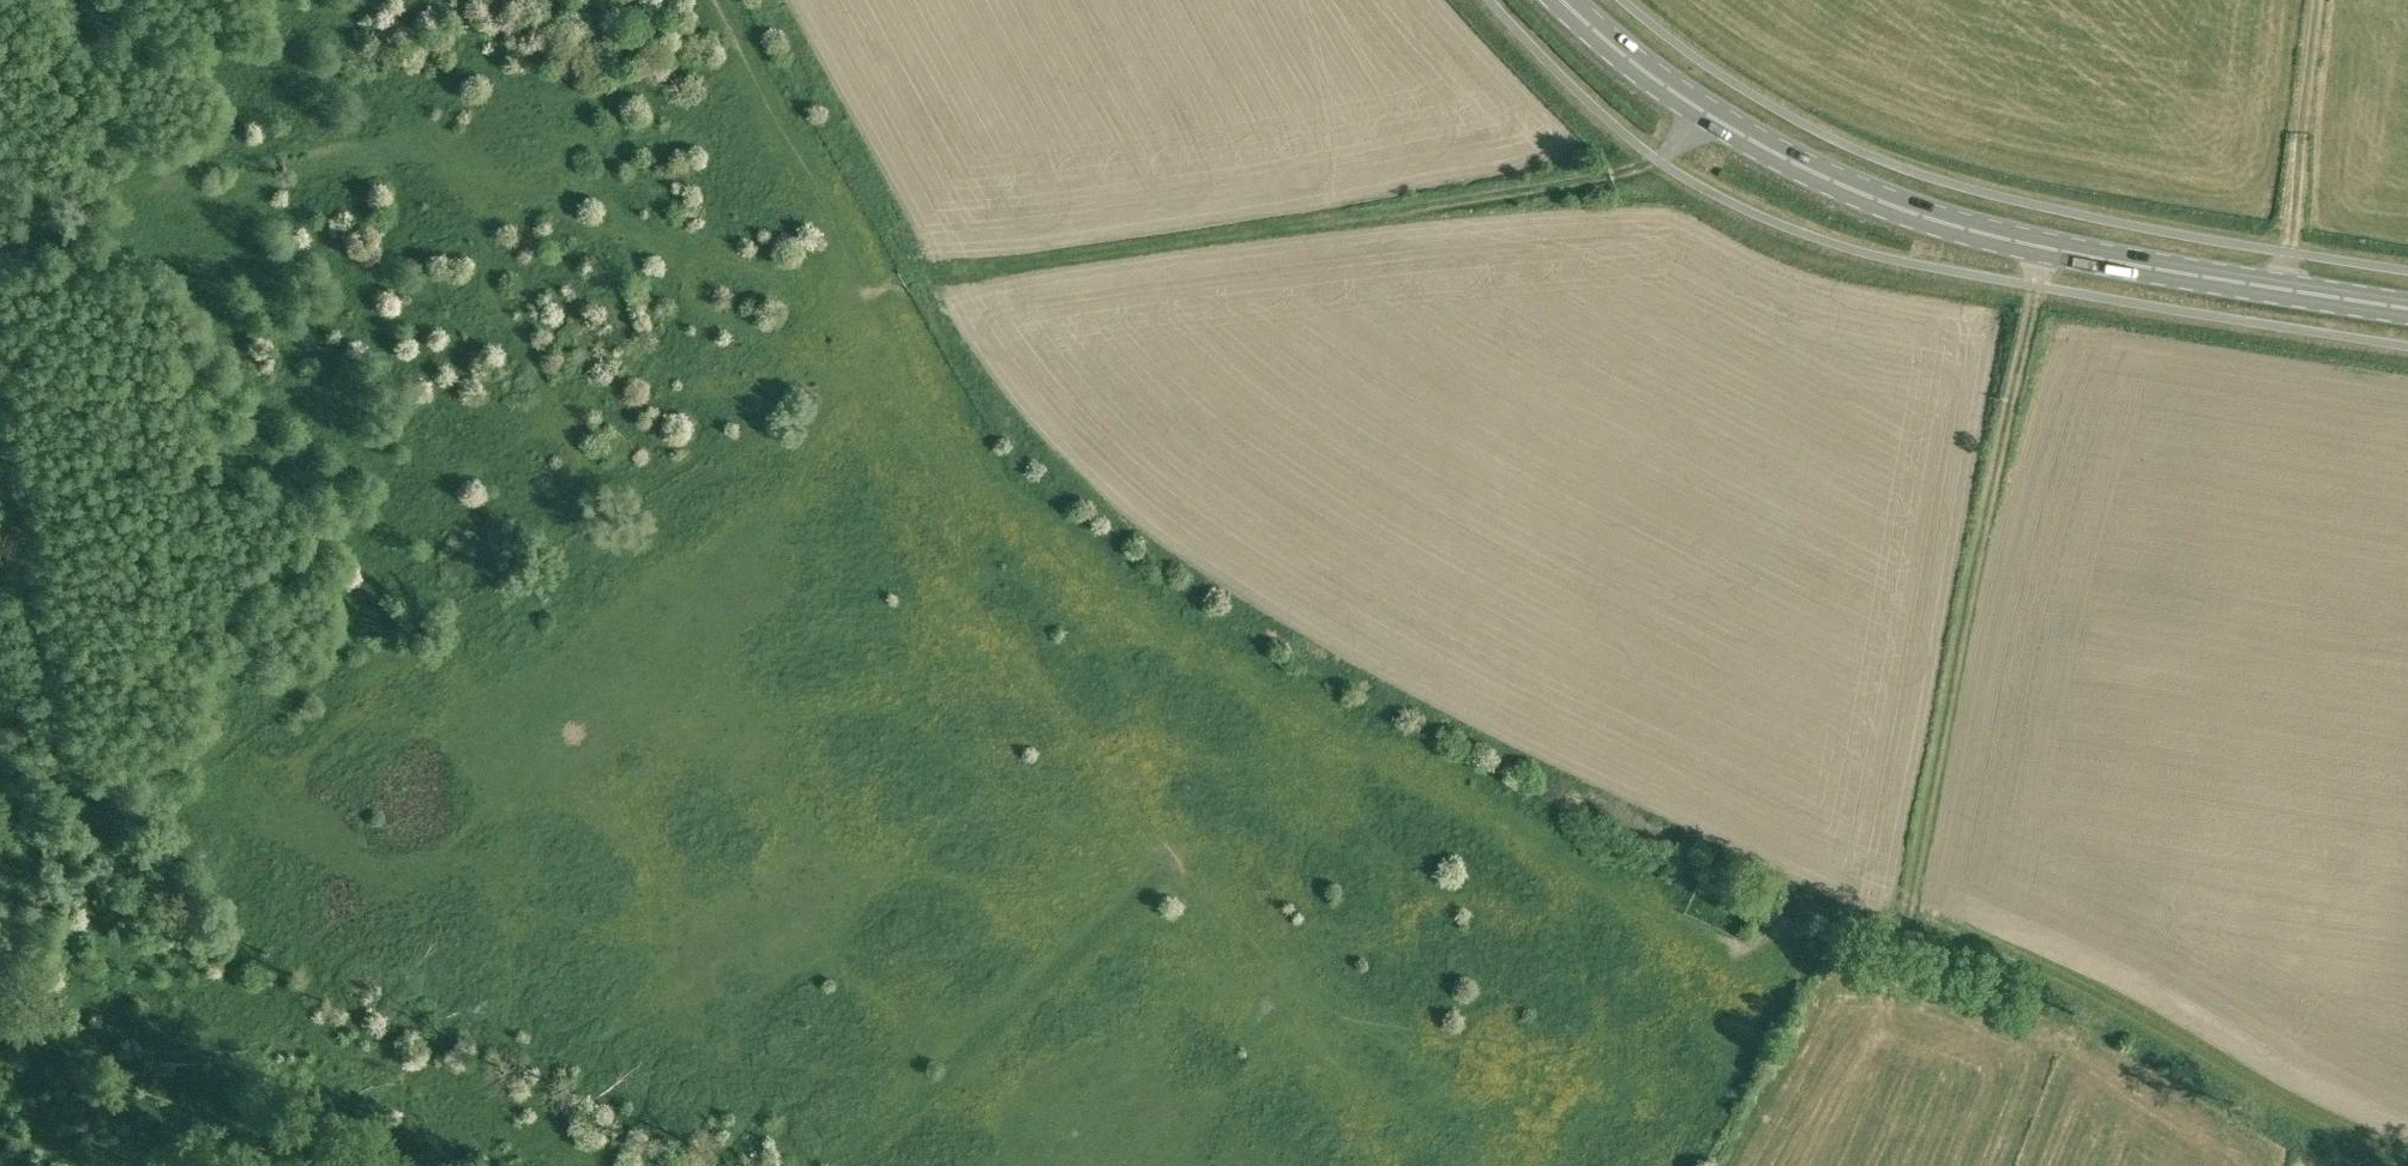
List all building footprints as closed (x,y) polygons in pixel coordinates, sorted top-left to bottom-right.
[(1287,195),(1258,199),(1259,209),(1288,206),(1287,195)]
